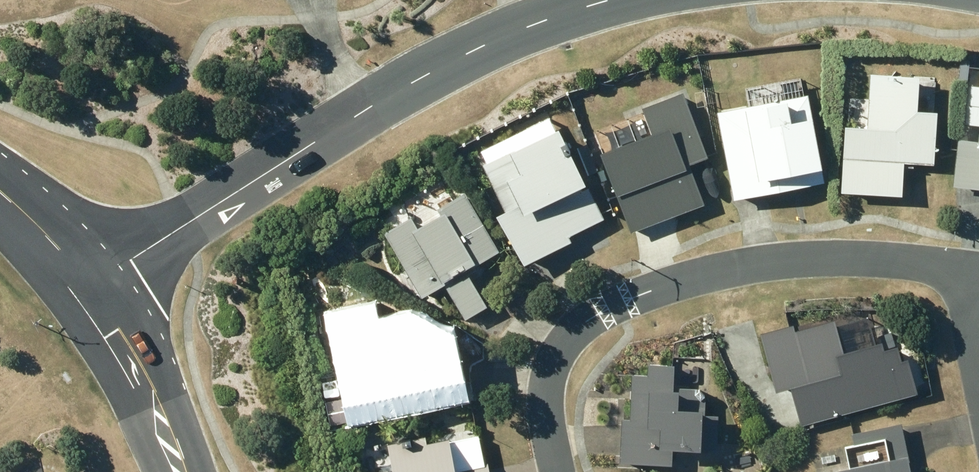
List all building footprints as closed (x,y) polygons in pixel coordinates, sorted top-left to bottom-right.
[(847,131),(845,153),(929,157),(932,116),(910,114),(912,80),(900,79),(900,76),(888,75),(888,79),(875,78),(871,132),(847,131)] [(611,151),(636,224),(706,200),(692,162),(716,153),(693,88),(646,104),(657,135),(611,151)] [(721,107),(737,196),(831,179),(815,91),(721,107)] [(603,216),(559,125),(483,162),(506,209),(498,213),(522,263),(571,240),(568,234),(603,216)] [(978,186),(978,149),(974,149),(976,139),(958,137),(953,184),(978,186)] [(846,162),(843,189),(896,192),(898,166),(846,162)] [(411,216),(384,231),(421,295),(447,281),(466,315),(484,305),(466,273),(475,268),(472,263),(499,248),(465,190),(438,206),(442,212),(417,226),(411,216)] [(358,312),(328,318),(348,415),(448,394),(440,356),(423,360),(419,340),(427,338),(424,325),(423,323),(420,324),(413,325),(410,325),(408,317),(388,322),(385,306),(358,312)] [(792,388),(801,424),(925,394),(915,354),(907,356),(904,343),(889,347),(888,342),(848,351),(840,319),(799,329),(797,322),(764,329),(779,392),(792,388)] [(622,417),(619,460),(671,464),(672,446),(715,449),(718,414),(704,413),(704,406),(679,405),(680,387),(672,387),(673,363),(648,362),(647,373),(632,372),(629,418),(622,417)] [(886,441),(848,449),(851,464),(820,470),(821,471),(912,471),(901,421),(852,431),(855,443),(885,436),(886,441)] [(395,471),(390,471),(454,471),(448,441),(426,446),(424,439),(411,441),(410,437),(402,439),(403,443),(390,446),(395,471)]
